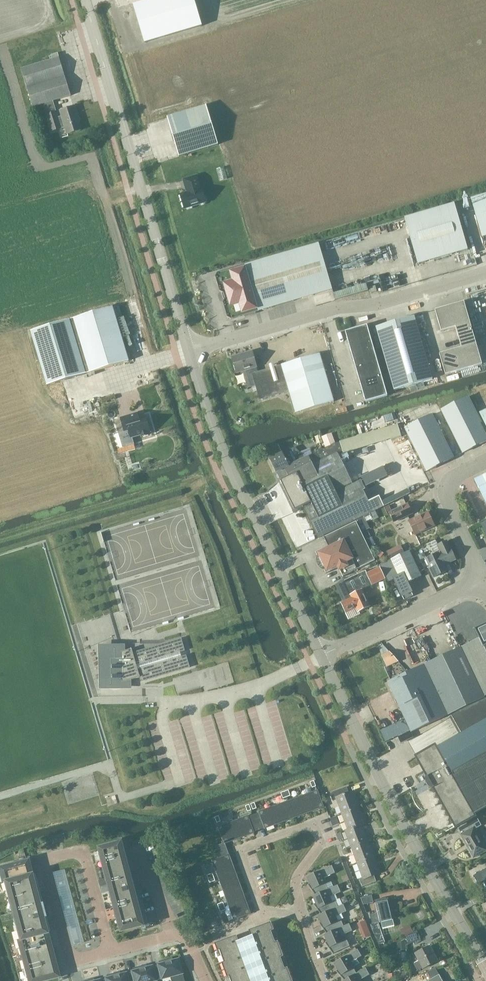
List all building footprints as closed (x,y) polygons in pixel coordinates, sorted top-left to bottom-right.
[(133,5),(144,43),(202,25),(194,0),(149,0),(133,5)] [(81,130),(79,121),(74,106),(60,111),(61,116),(58,117),(53,101),(70,96),(58,57),(59,57),(58,53),(51,55),(52,59),(21,69),(33,108),(43,104),(47,115),(46,116),(51,131),(65,127),(67,134),(81,130)] [(206,106),(167,118),(179,157),(218,145),(206,106)] [(183,180),(186,189),(187,192),(180,194),(184,209),(205,203),(201,188),(200,188),(196,176),(183,180)] [(473,200),(484,239),(485,238),(485,196),(473,200)] [(468,250),(454,203),(404,218),(418,265),(468,250)] [(215,277),(220,291),(223,293),(225,299),(223,303),(227,317),(231,319),(294,301),(293,300),(332,289),(319,244),(217,273),(215,277)] [(455,328),(469,323),(463,303),(450,307),(455,328)] [(119,306),(112,308),(116,318),(122,316),(119,306)] [(128,361),(116,318),(112,308),(112,307),(73,319),(90,373),(128,361)] [(441,332),(455,328),(450,307),(434,311),(441,332)] [(433,379),(414,316),(375,327),(394,390),(433,379)] [(73,319),(31,331),(47,386),(63,381),(90,373),(73,319)] [(460,348),(475,343),(469,323),(455,328),(460,348)] [(345,333),(349,345),(371,339),(367,327),(345,333)] [(371,339),(349,345),(352,356),(374,350),(371,339)] [(454,350),(461,372),(482,366),(475,343),(460,348),(454,350)] [(352,356),(356,368),(377,362),(374,350),(352,356)] [(445,377),(461,372),(454,350),(439,355),(445,377)] [(252,352),(232,358),(236,373),(246,370),(250,387),(255,386),(260,400),(289,391),(295,413),(336,402),(322,354),(258,373),(256,367),(257,367),(252,352)] [(359,379),(381,373),(377,362),(356,368),(359,379)] [(362,391),(384,385),(381,373),(359,379),(362,391)] [(384,385),(362,391),(366,402),(387,396),(384,385)] [(463,453),(485,442),(485,434),(481,423),(482,423),(469,396),(442,410),(463,453)] [(139,418),(137,412),(119,417),(124,432),(128,431),(130,439),(140,436),(141,438),(148,435),(148,433),(151,433),(146,416),(139,418)] [(454,457),(434,416),(406,429),(426,471),(454,457)] [(287,450),(270,459),(276,472),(277,472),(280,478),(294,509),(302,505),(318,538),(384,506),(379,496),(367,501),(361,490),(364,488),(360,479),(350,483),(337,453),(343,451),(340,442),(333,444),(304,459),(301,452),(300,453),(294,447),(287,450)] [(474,481),(485,503),(485,475),(474,481)] [(408,504),(389,513),(393,522),(412,513),(408,504)] [(434,525),(428,512),(409,521),(415,533),(434,525)] [(324,537),(323,537),(328,546),(315,552),(326,574),(338,567),(343,577),(343,576),(375,560),(356,522),(324,537)] [(371,538),(367,529),(363,530),(371,547),(375,545),(372,537),(371,538)] [(450,550),(446,542),(438,545),(442,554),(439,555),(438,553),(426,559),(432,570),(431,571),(434,577),(447,571),(443,563),(455,558),(451,550),(450,550)] [(409,551),(391,560),(380,566),(386,579),(387,579),(388,582),(395,579),(405,600),(414,596),(408,583),(421,576),(409,551)] [(371,585),(385,579),(380,567),(367,573),(366,574),(371,585)] [(352,598),(341,603),(345,613),(348,619),(359,613),(359,612),(370,607),(362,589),(371,585),(366,574),(367,573),(365,571),(344,581),(350,595),(352,598)] [(461,648),(483,696),(485,695),(485,624),(474,629),(479,639),(461,648)] [(127,681),(140,677),(139,674),(142,674),(144,680),(189,667),(186,655),(181,657),(180,652),(185,651),(181,639),(136,652),(136,653),(134,654),(132,649),(123,651),(123,646),(105,647),(106,687),(129,687),(129,686),(127,686),(127,681)] [(484,698),(483,696),(461,648),(426,664),(389,682),(411,732),(484,698)] [(416,757),(456,827),(475,817),(474,815),(485,808),(485,699),(468,707),(451,716),(461,734),(436,749),(435,746),(416,757)] [(336,800),(341,814),(358,808),(352,792),(349,793),(347,787),(330,793),(333,801),(336,800)] [(317,791),(301,797),(307,813),(323,807),(317,791)] [(290,819),(307,813),(301,797),(284,803),(290,819)] [(274,825),(290,819),(284,803),(268,809),(274,825)] [(364,824),(361,815),(358,808),(341,814),(347,829),(362,825),(364,824)] [(264,829),(274,825),(268,809),(258,812),(259,813),(252,816),(257,831),(264,828),(264,829)] [(254,832),(257,831),(252,816),(248,817),(248,816),(235,821),(241,837),(254,832)] [(339,824),(336,816),(330,818),(332,826),(339,824)] [(481,825),(477,817),(467,823),(470,829),(460,835),(473,858),(485,851),(485,849),(475,829),(481,825)] [(225,843),(241,837),(235,821),(218,827),(224,842),(224,844),(225,843)] [(367,841),(362,825),(347,829),(344,830),(350,847),(367,841)] [(374,858),(369,845),(367,841),(350,847),(357,864),(374,858)] [(234,870),(225,843),(224,844),(224,842),(222,843),(222,844),(216,846),(220,858),(212,861),(218,876),(234,870)] [(124,856),(121,844),(100,849),(103,861),(106,873),(112,897),(115,908),(118,920),(122,932),(143,926),(139,914),(136,903),(133,891),(127,867),(124,856)] [(380,873),(374,858),(357,864),(362,878),(359,879),(362,887),(376,881),(374,876),(380,873)] [(40,905),(28,861),(27,862),(5,868),(0,869),(2,876),(5,875),(9,891),(7,892),(17,932),(20,931),(24,948),(21,948),(25,961),(27,960),(32,977),(29,977),(30,980),(42,980),(57,977),(59,977),(43,918),(47,917),(44,905),(40,905)] [(314,889),(316,894),(328,889),(326,883),(327,883),(324,877),(335,872),(332,865),(307,876),(312,886),(310,887),(312,890),(312,889),(314,889)] [(240,884),(234,870),(218,876),(223,890),(240,884)] [(245,899),(240,884),(223,890),(228,905),(245,899)] [(338,885),(328,889),(316,894),(313,896),(317,906),(316,907),(318,909),(320,908),(322,913),(338,906),(335,900),(332,902),(330,897),(341,892),(338,885)] [(372,896),(361,898),(363,905),(373,903),(372,896)] [(385,898),(375,901),(376,904),(375,904),(377,910),(374,911),(374,913),(370,914),(372,924),(380,922),(393,919),(389,901),(388,901),(388,899),(386,899),(385,898)] [(250,913),(245,899),(228,905),(234,919),(250,913)] [(343,904),(338,906),(322,913),(319,915),(323,925),(321,926),(323,929),(324,928),(325,927),(328,933),(344,926),(341,920),(338,921),(336,916),(347,911),(343,904)] [(281,949),(278,942),(280,941),(275,929),(273,929),(271,922),(249,930),(250,934),(238,938),(236,934),(214,942),(217,950),(220,949),(222,955),(218,956),(218,957),(222,955),(224,961),(221,962),(227,977),(229,976),(231,980),(292,980),(290,975),(288,969),(289,968),(285,955),(283,956),(281,949)] [(344,926),(328,933),(324,934),(329,944),(327,945),(329,948),(330,948),(329,947),(331,947),(333,952),(332,952),(333,953),(350,946),(347,939),(344,940),(341,935),(352,930),(349,923),(344,926)] [(405,938),(414,932),(410,925),(401,930),(405,938)] [(407,946),(413,942),(419,939),(420,937),(416,931),(406,938),(407,946)] [(406,950),(405,942),(397,942),(398,951),(406,950)] [(419,971),(438,960),(434,952),(431,954),(428,947),(415,953),(419,961),(414,964),(419,971)] [(342,974),(345,979),(356,973),(353,968),(354,967),(351,962),(362,956),(358,949),(334,963),(340,972),(338,973),(341,976),(341,975),(342,974)] [(155,966),(159,980),(160,980),(161,980),(171,978),(172,980),(184,980),(183,975),(184,974),(180,958),(173,960),(173,958),(159,961),(159,963),(156,964),(157,965),(155,966)] [(155,966),(154,966),(153,965),(147,966),(146,965),(132,968),(133,970),(130,971),(131,972),(129,973),(131,980),(158,980),(157,980),(159,980),(155,966)] [(356,973),(345,979),(343,980),(359,980),(369,974),(365,968),(356,973)] [(427,980),(443,980),(439,974),(439,975),(436,969),(422,974),(423,974),(427,980)] [(103,979),(104,980),(131,980),(129,973),(128,973),(127,972),(121,973),(120,972),(106,975),(107,977),(104,978),(105,979),(103,979)]
